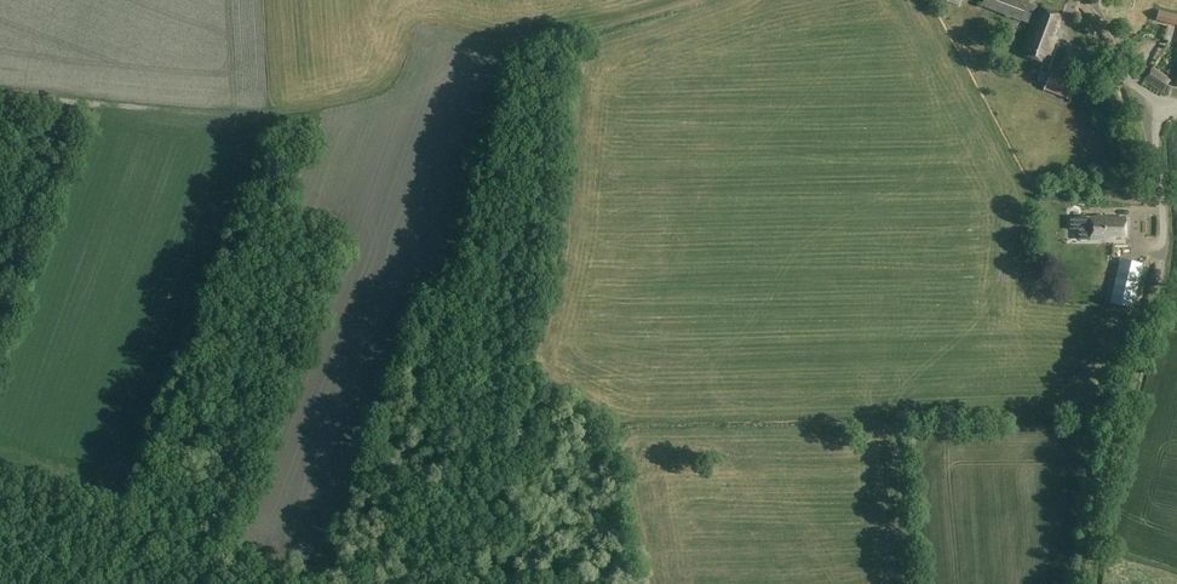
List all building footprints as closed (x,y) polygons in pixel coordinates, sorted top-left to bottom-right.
[(1057,38),(1054,36),(1061,16),(1027,4),(1029,0),(984,0),(982,6),(1032,24),(1020,55),(1048,64),(1057,38)] [(1159,10),(1156,20),(1176,26),(1176,15),(1159,10)] [(1153,67),(1143,79),(1161,93),(1170,79),(1153,67)] [(1037,80),(1046,83),(1043,89),(1070,99),(1072,92),(1069,91),(1074,80),(1050,71),(1049,74),(1040,71),(1037,80)] [(1126,218),(1082,217),(1081,239),(1114,240),(1114,237),(1126,237),(1126,218)] [(1140,263),(1120,258),(1109,303),(1129,308),(1140,263)]
